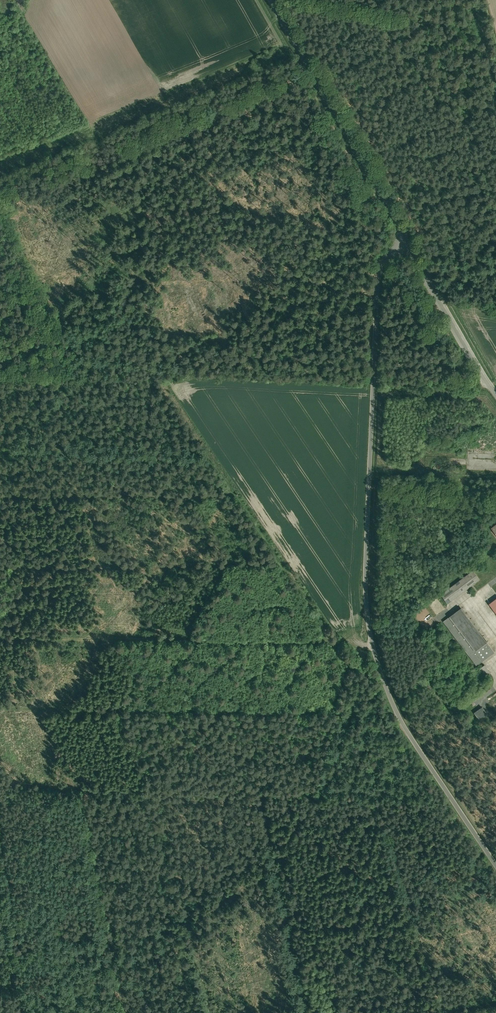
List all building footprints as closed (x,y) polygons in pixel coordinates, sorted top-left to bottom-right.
[(449,606),(480,582),(473,572),(442,596),(449,606)] [(495,654),(461,611),(444,624),(477,668),(495,654)] [(485,676),(492,673),(488,665),(481,668),(485,676)] [(485,707),(476,712),(481,720),(489,715),(485,707)]
